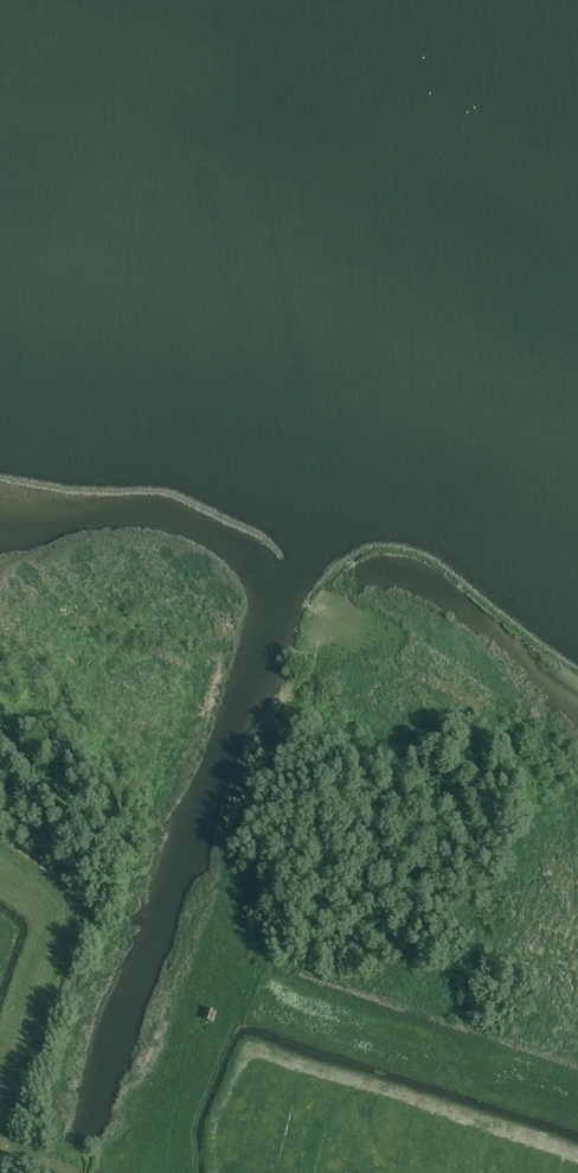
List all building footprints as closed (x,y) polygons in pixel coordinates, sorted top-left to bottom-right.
[(215,998),(215,1008),(224,1009),(225,998),(215,998)]
